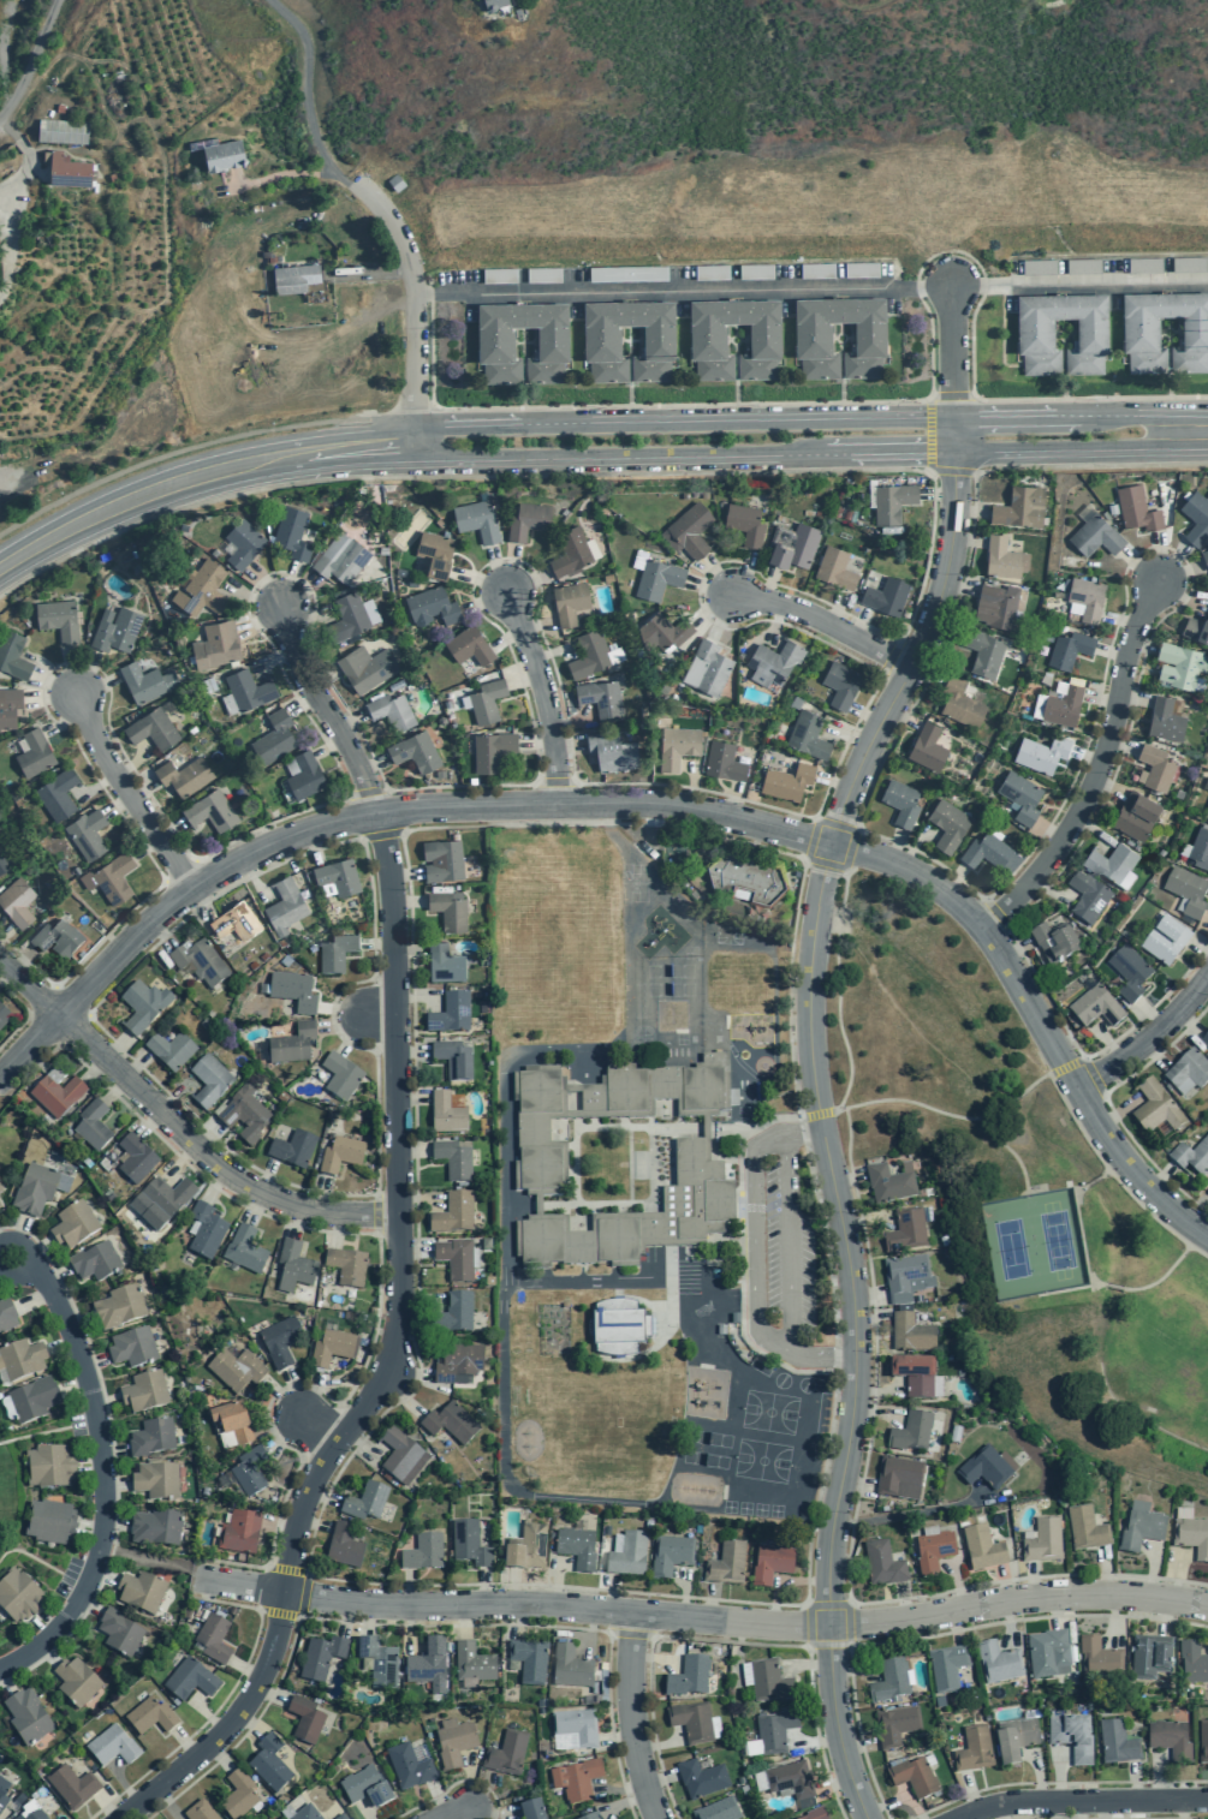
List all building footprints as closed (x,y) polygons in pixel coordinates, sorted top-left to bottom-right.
[(511,6),(509,0),(484,0),(488,13),(511,6)] [(87,144),(37,141),(38,119),(88,123),(87,144)] [(207,172),(202,147),(240,139),(245,165),(207,172)] [(90,186),(49,185),(49,161),(91,162),(90,186)] [(395,192),(386,181),(397,174),(405,185),(395,192)] [(801,279),(801,264),(834,263),(834,278),(801,279)] [(845,278),(845,263),(877,263),(877,278),(845,278)] [(305,292),(275,294),(273,268),(319,264),(320,282),(304,284),(305,292)] [(739,280),(739,266),(773,264),(773,279),(739,280)] [(589,282),(589,268),(667,266),(667,280),(589,282)] [(483,284),(483,269),(516,268),(517,282),(483,284)] [(526,282),(526,268),(560,268),(560,282),(526,282)] [(1121,294),(1207,292),(1207,371),(1171,372),(1171,347),(1183,346),(1183,316),(1159,316),(1160,346),(1166,346),(1167,372),(1130,374),(1129,352),(1123,353),(1121,294)] [(1065,374),(1065,348),(1077,348),(1077,317),(1053,318),(1054,348),(1060,348),(1061,375),(1024,375),(1024,354),(1017,354),(1016,296),(1107,294),(1108,352),(1103,352),(1103,374),(1065,374)] [(844,377),(843,352),(855,352),(855,321),(832,322),(832,352),(839,352),(839,378),(802,378),(802,358),(796,358),(795,299),(885,298),(886,356),(881,356),(881,377),(844,377)] [(738,378),(738,353),(750,353),(749,323),(726,323),(726,353),(733,353),(733,380),(696,380),(696,359),(690,359),(689,300),(779,299),(780,358),(775,358),(775,378),(738,378)] [(632,381),(632,356),(644,356),(643,324),(620,326),(620,356),(627,356),(627,381),(590,382),(590,362),(584,362),(583,303),(673,302),(674,359),(670,359),(671,380),(632,381)] [(526,382),(525,357),(537,357),(537,327),(514,327),(514,357),(522,357),(522,383),(484,383),(484,363),(478,363),(477,304),(567,303),(569,360),(564,360),(564,382),(526,382)] [(1164,527),(1160,509),(1147,512),(1141,484),(1115,489),(1124,529),(1143,524),(1144,532),(1164,527)] [(899,485),(874,485),(874,525),(900,525),(900,503),(917,503),(917,485),(899,485)] [(1045,488),(1010,485),(1008,506),(990,505),(989,524),(1041,527),(1045,488)] [(1196,548),(1207,534),(1207,502),(1195,490),(1178,509),(1195,523),(1183,536),(1196,548)] [(490,499),(451,507),(457,532),(478,527),(482,544),(499,541),(490,499)] [(659,533),(676,553),(683,547),(695,561),(709,548),(697,533),(714,520),(697,501),(659,533)] [(724,530),(743,533),(740,548),(760,551),(764,524),(756,523),(758,509),(728,503),(724,530)] [(307,562),(311,544),(299,539),(308,513),(284,505),(272,543),(291,549),(288,556),(307,562)] [(507,542),(525,543),(526,529),(548,530),(551,507),(518,505),(517,519),(508,519),(507,542)] [(1100,543),(1113,555),(1126,542),(1090,508),(1081,518),(1084,521),(1067,539),(1085,557),(1100,543)] [(239,572),(252,559),(251,557),(267,541),(242,518),(224,537),(236,548),(225,560),(239,572)] [(821,531),(797,523),(789,545),(775,541),(767,562),(786,569),(789,562),(807,568),(821,531)] [(594,561),(578,524),(555,533),(564,554),(548,561),(555,578),(594,561)] [(326,579),(331,573),(346,586),(371,554),(352,539),(351,541),(338,530),(310,567),(326,579)] [(427,577),(446,580),(456,538),(421,531),(415,555),(430,559),(427,577)] [(988,551),(987,575),(1019,578),(1020,572),(1028,572),(1029,553),(1006,551),(1006,535),(988,533),(987,551),(988,551)] [(852,591),(858,574),(844,569),(850,553),(826,544),(814,578),(852,591)] [(169,600),(194,618),(203,604),(218,615),(228,598),(215,589),(227,572),(206,557),(180,592),(177,590),(169,600)] [(633,595),(659,602),(663,583),(682,588),(686,568),(644,557),(633,595)] [(397,568),(395,575),(406,577),(406,569),(397,568)] [(910,585),(886,575),(880,591),(865,586),(859,603),(898,618),(910,585)] [(1066,601),(1083,604),(1081,621),(1097,625),(1105,584),(1071,578),(1066,601)] [(577,625),(573,610),(590,607),(587,582),(552,588),(559,628),(577,625)] [(404,597),(413,626),(432,620),(430,615),(439,613),(444,626),(462,619),(456,601),(448,603),(442,584),(404,597)] [(984,621),(983,624),(988,625),(1011,630),(1019,588),(1006,585),(1005,589),(981,584),(974,619),(984,621)] [(371,626),(356,590),(333,600),(341,620),(328,625),(334,642),(371,626)] [(35,604),(36,630),(58,627),(59,645),(78,643),(77,624),(76,624),(73,601),(35,604)] [(143,614),(119,606),(113,624),(109,622),(113,612),(103,608),(89,645),(107,652),(109,646),(129,654),(143,614)] [(661,650),(672,642),(676,646),(695,631),(684,616),(672,627),(657,610),(635,630),(651,650),(656,645),(661,650)] [(1206,619),(1204,619),(1203,622),(1188,616),(1180,634),(1207,645),(1207,613),(1206,619)] [(240,660),(237,643),(238,643),(237,634),(236,634),(233,619),(224,620),(224,621),(202,625),(206,640),(201,642),(201,640),(190,643),(196,670),(208,668),(207,666),(240,660)] [(471,654),(481,667),(495,656),(471,622),(442,643),(458,663),(471,654)] [(17,657),(25,638),(1,627),(0,630),(0,670),(7,673),(6,674),(25,682),(32,664),(17,657)] [(573,679),(613,663),(599,627),(575,637),(583,656),(566,663),(573,679)] [(976,650),(969,670),(993,679),(1006,642),(983,633),(984,633),(968,627),(962,645),(976,650)] [(1070,672),(1076,651),(1090,656),(1096,639),(1071,631),(1069,637),(1057,633),(1047,664),(1070,672)] [(718,654),(720,646),(701,637),(680,680),(716,698),(734,661),(718,654)] [(757,643),(744,664),(754,670),(749,678),(766,688),(770,680),(780,686),(796,661),(798,663),(807,650),(786,638),(778,654),(757,643)] [(1202,652),(1160,640),(1155,660),(1173,664),(1173,667),(1161,663),(1156,681),(1192,691),(1197,670),(1207,673),(1207,656),(1202,655),(1202,652)] [(335,662),(358,696),(400,668),(387,646),(369,657),(361,644),(335,662)] [(179,684),(172,670),(160,675),(156,668),(141,675),(133,660),(118,668),(136,705),(179,684)] [(845,712),(853,696),(852,696),(863,675),(833,660),(821,682),(835,690),(828,704),(845,712)] [(238,714),(279,696),(270,679),(255,686),(246,667),(222,678),(238,714)] [(966,681),(950,673),(942,691),(948,693),(940,712),(976,729),(987,706),(962,694),(966,681)] [(499,718),(493,698),(508,694),(504,678),(477,685),(480,691),(468,694),(476,726),(499,718)] [(599,721),(625,717),(619,679),(575,685),(577,704),(595,702),(599,721)] [(1083,687),(1065,682),(1061,698),(1046,694),(1040,720),(1073,727),(1083,687)] [(0,689),(0,729),(14,728),(14,708),(22,708),(20,688),(0,689)] [(416,723),(401,693),(389,698),(387,693),(364,704),(371,720),(386,714),(394,733),(416,723)] [(1147,735),(1180,741),(1185,717),(1170,714),(1173,698),(1155,694),(1147,735)] [(148,734),(159,751),(179,738),(157,705),(138,718),(123,729),(133,745),(148,734)] [(297,745),(286,727),(292,723),(282,706),(266,716),(273,729),(249,744),(263,765),(297,745)] [(826,762),(807,753),(807,752),(785,744),(801,708),(823,717),(816,738),(832,744),(826,762)] [(906,757),(938,773),(948,750),(934,742),(941,728),(924,720),(906,757)] [(20,734),(29,749),(14,757),(25,779),(56,762),(44,740),(37,726),(20,734)] [(700,756),(701,729),(661,728),(660,773),(678,773),(679,755),(700,756)] [(441,764),(424,729),(386,747),(394,765),(410,757),(418,775),(441,764)] [(638,767),(635,742),(619,745),(617,729),(585,734),(588,755),(595,753),(599,773),(638,767)] [(474,734),(474,774),(500,773),(499,751),(517,751),(517,733),(474,734)] [(1022,738),(1012,761),(1051,775),(1058,757),(1064,759),(1071,741),(1053,734),(1048,747),(1022,738)] [(734,745),(709,740),(703,775),(744,782),(748,763),(732,761),(734,745)] [(1136,759),(1150,765),(1142,785),(1165,794),(1177,763),(1165,758),(1167,752),(1143,742),(1136,759)] [(327,786),(309,749),(292,757),(299,771),(285,779),(296,800),(327,786)] [(214,776),(200,756),(175,771),(168,759),(153,770),(163,787),(169,782),(180,799),(214,776)] [(816,767),(797,762),(793,775),(766,768),(760,792),(798,803),(803,783),(811,785),(816,767)] [(76,809),(64,792),(78,782),(69,767),(32,789),(54,823),(76,809)] [(1043,791),(1008,769),(995,791),(1020,805),(1012,818),(1029,828),(1039,811),(1033,807),(1043,791)] [(899,809),(893,823),(909,831),(920,807),(914,804),(920,792),(889,779),(880,800),(899,809)] [(238,819),(216,787),(197,800),(180,811),(190,825),(206,816),(218,834),(238,819)] [(1141,842),(1161,805),(1130,789),(1111,825),(1141,842)] [(933,845),(948,855),(960,840),(959,839),(972,819),(940,798),(926,819),(942,830),(933,845)] [(87,863),(107,849),(95,831),(107,823),(96,807),(85,816),(84,813),(63,828),(87,863)] [(1198,827),(1186,857),(1195,860),(1192,866),(1207,873),(1207,830),(1198,827)] [(974,837),(958,858),(972,869),(981,858),(998,870),(1012,851),(987,831),(978,842),(974,837)] [(464,878),(460,839),(422,842),(423,860),(430,860),(430,864),(423,865),(424,882),(464,878)] [(1139,857),(1118,841),(1106,858),(1091,848),(1081,864),(1117,889),(1139,857)] [(13,863),(0,846),(0,873),(13,863)] [(712,891),(704,866),(724,847),(744,852),(742,863),(757,866),(760,857),(780,861),(787,888),(768,907),(748,901),(750,891),(734,888),(732,897),(712,891)] [(112,906),(132,893),(121,876),(136,865),(125,849),(89,873),(112,906)] [(311,869),(316,887),(332,882),(337,897),(362,890),(351,857),(327,864),(311,869)] [(1186,901),(1180,914),(1197,923),(1207,905),(1200,901),(1207,883),(1172,866),(1161,888),(1186,901)] [(1066,885),(1081,895),(1069,912),(1089,926),(1111,895),(1091,882),(1093,881),(1077,870),(1066,885)] [(309,913),(288,875),(273,883),(280,899),(262,908),(278,938),(287,934),(284,926),(309,913)] [(696,888),(689,882),(695,875),(702,881),(696,888)] [(19,876),(0,892),(0,906),(8,916),(7,916),(19,930),(34,918),(23,906),(36,895),(19,876)] [(427,894),(427,911),(442,911),(442,932),(466,931),(465,893),(427,894)] [(208,923),(219,938),(232,929),(242,942),(262,926),(242,899),(208,923)] [(1191,935),(1177,924),(1176,925),(1164,916),(1154,929),(1153,928),(1138,947),(1166,967),(1191,935)] [(49,950),(63,962),(84,941),(60,917),(50,926),(46,922),(28,941),(41,954),(52,943),(54,946),(49,950)] [(1052,930),(1048,931),(1043,923),(1028,932),(1036,948),(1049,940),(1054,948),(1047,953),(1054,965),(1077,952),(1075,947),(1077,946),(1067,928),(1060,932),(1059,931),(1054,934),(1052,930)] [(319,974),(343,974),(343,953),(357,953),(357,935),(332,935),(332,942),(319,942),(319,974)] [(166,956),(178,971),(189,962),(208,989),(228,974),(202,938),(184,953),(179,946),(166,956)] [(429,983),(464,983),(463,958),(447,958),(446,942),(429,942),(429,983)] [(1153,973),(1124,944),(1106,962),(1124,980),(1114,991),(1130,1007),(1143,992),(1138,986),(1153,973)] [(315,997),(308,996),(310,976),(269,972),(267,997),(296,1000),(294,1014),(314,1015),(315,997)] [(173,998),(163,989),(159,994),(151,986),(147,990),(136,979),(118,998),(135,1013),(121,1026),(135,1038),(173,998)] [(1099,1014),(1111,1028),(1125,1016),(1097,983),(1066,1008),(1083,1028),(1099,1014)] [(426,1031),(468,1031),(468,991),(442,992),(442,1013),(426,1014),(426,1031)] [(11,1018),(0,1007),(0,1028),(11,1018)] [(315,1040),(314,1020),(294,1022),(296,1036),(267,1038),(268,1063),(309,1061),(308,1040),(315,1040)] [(1197,1040),(1207,1049),(1207,1027),(1197,1040)] [(178,1032),(167,1044),(155,1032),(143,1045),(172,1074),(196,1049),(178,1032)] [(446,1081),(470,1081),(470,1049),(460,1049),(460,1042),(430,1043),(430,1060),(446,1060),(446,1081)] [(1191,1048),(1162,1077),(1174,1090),(1186,1078),(1197,1090),(1207,1079),(1207,1064),(1191,1048)] [(322,1089),(344,1104),(363,1075),(329,1051),(320,1066),(332,1075),(322,1089)] [(234,1080),(206,1052),(188,1072),(203,1086),(191,1098),(204,1111),(234,1080)] [(728,1110),(716,1110),(716,1116),(676,1117),(676,1099),(651,1099),(653,1116),(581,1117),(579,1086),(600,1085),(600,1077),(605,1077),(605,1064),(633,1064),(633,1070),(647,1070),(647,1068),(680,1067),(680,1069),(692,1069),(692,1063),(701,1063),(701,1054),(727,1054),(728,1110)] [(518,1113),(518,1101),(512,1101),(512,1072),(523,1072),(523,1066),(559,1066),(559,1078),(565,1078),(565,1119),(548,1119),(548,1143),(566,1141),(566,1189),(513,1189),(513,1162),(518,1162),(518,1150),(516,1150),(516,1113),(518,1113)] [(72,1077),(60,1090),(46,1075),(28,1093),(56,1121),(87,1090),(72,1077)] [(1145,1134),(1164,1120),(1172,1132),(1185,1121),(1150,1075),(1135,1087),(1145,1102),(1130,1114),(1145,1134)] [(249,1147),(260,1137),(256,1134),(267,1123),(264,1122),(270,1116),(249,1096),(254,1090),(245,1081),(230,1098),(231,1099),(214,1117),(227,1129),(237,1120),(244,1127),(237,1135),(249,1147)] [(432,1132),(466,1132),(466,1107),(450,1107),(450,1091),(432,1091),(432,1132)] [(82,1121),(72,1129),(96,1152),(112,1135),(96,1121),(107,1110),(94,1098),(77,1116),(82,1121)] [(287,1145),(272,1138),(266,1155),(303,1170),(316,1139),(293,1129),(287,1145)] [(117,1169),(135,1186),(159,1161),(129,1132),(117,1145),(127,1156),(117,1169)] [(1180,1169),(1185,1164),(1201,1177),(1207,1170),(1207,1132),(1190,1152),(1179,1143),(1166,1156),(1180,1169)] [(317,1171),(334,1176),(338,1162),(359,1167),(365,1144),(333,1135),(329,1149),(323,1147),(317,1171)] [(661,1213),(661,1186),(674,1186),(673,1140),(702,1139),(703,1163),(721,1163),(722,1182),(732,1182),(733,1223),(722,1223),(722,1234),(704,1234),(704,1245),(643,1246),(643,1254),(637,1254),(637,1266),(609,1268),(609,1262),(597,1263),(597,1264),(560,1265),(560,1263),(520,1263),(520,1257),(514,1257),(514,1222),(525,1222),(525,1216),(566,1215),(566,1233),(590,1231),(590,1215),(661,1213)] [(470,1181),(470,1149),(457,1149),(457,1141),(430,1143),(430,1161),(446,1159),(446,1182),(470,1181)] [(38,1218),(44,1200),(49,1203),(60,1174),(28,1162),(19,1188),(17,1187),(10,1207),(38,1218)] [(871,1188),(874,1204),(916,1195),(911,1173),(888,1177),(885,1163),(873,1165),(864,1167),(869,1188),(871,1188)] [(127,1206),(155,1233),(196,1191),(183,1177),(171,1191),(155,1176),(127,1206)] [(446,1212),(428,1213),(428,1231),(447,1231),(447,1230),(471,1230),(471,1192),(446,1192),(446,1212)] [(60,1222),(48,1230),(63,1252),(100,1228),(81,1198),(55,1215),(60,1222)] [(200,1223),(185,1250),(209,1262),(228,1225),(210,1216),(214,1210),(196,1200),(188,1217),(200,1223)] [(885,1253),(899,1251),(927,1246),(921,1207),(894,1211),(897,1233),(882,1235),(885,1253)] [(268,1253),(249,1244),(255,1231),(239,1223),(228,1245),(227,1244),(220,1258),(257,1276),(268,1253)] [(66,1259),(75,1275),(76,1274),(79,1281),(91,1274),(95,1282),(123,1266),(107,1239),(82,1253),(81,1251),(66,1259)] [(275,1290),(291,1294),(294,1282),(311,1287),(317,1263),(296,1258),(299,1244),(282,1239),(276,1263),(282,1265),(275,1290)] [(471,1282),(471,1240),(450,1240),(450,1242),(432,1242),(432,1260),(447,1260),(448,1282),(471,1282)] [(361,1288),(365,1254),(325,1248),(322,1266),(339,1269),(337,1284),(361,1288)] [(882,1260),(889,1305),(911,1304),(910,1295),(909,1295),(906,1282),(929,1278),(926,1259),(927,1259),(926,1254),(897,1259),(897,1258),(882,1260)] [(99,1331),(119,1325),(119,1324),(145,1316),(136,1283),(106,1292),(108,1298),(89,1302),(99,1331)] [(471,1293),(446,1293),(446,1313),(436,1313),(436,1331),(471,1331),(471,1293)] [(18,1325),(14,1319),(17,1318),(7,1298),(0,1301),(0,1334),(18,1325)] [(643,1337),(643,1344),(636,1344),(636,1354),(630,1355),(624,1356),(617,1356),(608,1356),(601,1355),(595,1353),(595,1346),(593,1346),(591,1312),(594,1312),(594,1304),(600,1301),(608,1300),(615,1299),(623,1299),(630,1300),(636,1302),(636,1311),(643,1311),(643,1317),(649,1317),(650,1337),(643,1337)] [(910,1349),(934,1349),(934,1326),(912,1326),(912,1312),(892,1312),(892,1350),(910,1350),(910,1349)] [(256,1332),(275,1372),(292,1365),(285,1348),(303,1338),(292,1316),(256,1332)] [(126,1360),(129,1368),(157,1359),(147,1326),(118,1335),(109,1337),(112,1347),(106,1348),(112,1365),(126,1360)] [(350,1359),(355,1336),(323,1330),(321,1343),(314,1341),(309,1366),(326,1370),(329,1355),(350,1359)] [(26,1347),(24,1340),(0,1349),(0,1363),(7,1383),(35,1372),(36,1372),(44,1370),(41,1361),(47,1359),(41,1342),(26,1347)] [(452,1376),(475,1376),(475,1371),(482,1372),(482,1347),(442,1346),(441,1364),(434,1364),(433,1383),(452,1383),(452,1376)] [(204,1366),(234,1395),(248,1380),(254,1385),(267,1371),(244,1349),(234,1360),(222,1348),(204,1366)] [(905,1398),(933,1398),(933,1378),(934,1358),(889,1358),(889,1378),(905,1378),(905,1398)] [(123,1406),(129,1404),(131,1414),(168,1403),(160,1371),(150,1374),(149,1372),(130,1377),(132,1385),(118,1389),(123,1406)] [(5,1394),(17,1426),(46,1415),(44,1411),(61,1403),(53,1383),(50,1383),(48,1376),(31,1383),(31,1384),(5,1394)] [(207,1412),(212,1424),(215,1423),(216,1427),(220,1426),(222,1435),(231,1432),(236,1447),(252,1441),(248,1426),(240,1401),(207,1412)] [(478,1429),(450,1401),(436,1415),(432,1409),(417,1424),(432,1437),(441,1427),(462,1447),(478,1429)] [(905,1448),(926,1451),(929,1429),(930,1429),(933,1414),(908,1411),(904,1430),(888,1427),(886,1448),(905,1450),(905,1448)] [(130,1457),(147,1456),(147,1453),(174,1449),(171,1419),(160,1420),(160,1419),(141,1421),(142,1431),(129,1433),(130,1441),(127,1441),(130,1457)] [(392,1450),(379,1467),(404,1487),(428,1456),(389,1426),(379,1439),(392,1450)] [(246,1497),(266,1486),(255,1467),(267,1460),(258,1444),(236,1459),(239,1463),(230,1469),(246,1497)] [(954,1472),(968,1486),(978,1477),(993,1492),(998,1487),(996,1486),(1012,1473),(986,1444),(969,1460),(968,1460),(954,1472)] [(34,1448),(66,1445),(66,1450),(70,1450),(70,1455),(73,1455),(73,1463),(76,1463),(76,1468),(73,1468),(75,1477),(71,1477),(71,1481),(69,1481),(69,1486),(37,1489),(36,1486),(26,1486),(26,1478),(29,1478),(26,1460),(24,1460),(24,1453),(35,1451),(34,1448)] [(917,1501),(923,1463),(887,1457),(888,1456),(881,1455),(875,1495),(881,1496),(881,1495),(917,1501)] [(147,1499),(177,1499),(177,1463),(147,1465),(147,1463),(137,1465),(137,1474),(131,1474),(131,1491),(147,1491),(147,1499)] [(358,1501),(344,1496),(338,1511),(359,1520),(362,1514),(377,1520),(388,1489),(365,1480),(358,1501)] [(40,1501),(71,1505),(70,1510),(75,1511),(75,1516),(76,1516),(75,1525),(76,1525),(76,1529),(73,1529),(72,1538),(70,1537),(70,1541),(65,1540),(64,1546),(34,1540),(34,1538),(23,1537),(24,1528),(26,1528),(30,1510),(28,1509),(29,1502),(40,1503),(40,1501)] [(1111,1544),(1107,1525),(1094,1527),(1090,1504),(1066,1508),(1072,1550),(1111,1544)] [(130,1543),(149,1545),(149,1543),(178,1546),(182,1514),(151,1509),(150,1515),(131,1513),(129,1534),(131,1534),(130,1543)] [(216,1549),(254,1555),(260,1515),(230,1510),(227,1525),(220,1523),(216,1549)] [(1139,1538),(1161,1541),(1166,1517),(1160,1516),(1160,1514),(1152,1513),(1150,1515),(1129,1510),(1125,1531),(1121,1531),(1118,1550),(1137,1553),(1139,1538)] [(1023,1561),(1060,1559),(1059,1516),(1034,1517),(1035,1540),(1022,1541),(1023,1561)] [(1195,1547),(1195,1562),(1207,1563),(1207,1521),(1172,1519),(1171,1546),(1195,1547)] [(492,1568),(492,1549),(477,1549),(477,1520),(452,1520),(453,1561),(472,1559),(472,1568),(492,1568)] [(358,1569),(364,1544),(347,1540),(351,1525),(334,1521),(325,1561),(358,1569)] [(542,1568),(546,1525),(522,1523),(519,1547),(505,1546),(502,1568),(522,1569),(522,1567),(542,1568)] [(1007,1563),(1002,1543),(989,1545),(986,1523),(962,1528),(970,1572),(1007,1563)] [(594,1532),(557,1529),(554,1553),(575,1556),(573,1572),(591,1573),(594,1532)] [(643,1575),(645,1533),(623,1531),(620,1553),(606,1552),(605,1573),(643,1575)] [(947,1533),(947,1531),(938,1533),(915,1538),(920,1561),(916,1561),(920,1578),(938,1574),(935,1559),(956,1556),(952,1532),(947,1533)] [(440,1533),(415,1533),(416,1550),(399,1550),(399,1569),(441,1568),(440,1533)] [(670,1579),(671,1564),(691,1565),(694,1539),(654,1535),(653,1561),(651,1561),(650,1578),(670,1579)] [(904,1561),(889,1563),(886,1539),(863,1543),(870,1586),(886,1584),(886,1585),(909,1581),(908,1575),(906,1575),(904,1561)] [(702,1581),(740,1584),(744,1543),(721,1541),(719,1562),(704,1561),(704,1573),(702,1573),(702,1581)] [(756,1545),(755,1568),(752,1567),(751,1586),(769,1587),(770,1572),(791,1574),(793,1550),(764,1547),(764,1546),(756,1545)] [(13,1623),(17,1620),(19,1622),(23,1618),(25,1621),(31,1615),(32,1617),(36,1614),(35,1612),(41,1606),(38,1604),(41,1600),(38,1598),(42,1594),(20,1572),(18,1574),(11,1567),(5,1573),(7,1574),(0,1581),(0,1609),(13,1623)] [(167,1584),(138,1572),(136,1579),(123,1574),(115,1590),(121,1592),(117,1600),(153,1616),(167,1584)] [(103,1644),(129,1659),(144,1632),(120,1617),(121,1615),(107,1606),(97,1622),(100,1623),(96,1629),(107,1636),(103,1644)] [(203,1648),(201,1653),(224,1666),(232,1651),(219,1644),(228,1624),(208,1612),(192,1641),(203,1648)] [(1070,1666),(1066,1629),(1042,1632),(1042,1633),(1026,1635),(1031,1678),(1057,1675),(1055,1669),(1070,1666)] [(1079,1635),(1079,1653),(1082,1653),(1083,1677),(1123,1676),(1121,1656),(1123,1654),(1123,1648),(1099,1650),(1099,1635),(1079,1635)] [(1154,1680),(1155,1671),(1171,1672),(1172,1645),(1171,1645),(1171,1638),(1132,1635),(1131,1640),(1132,1640),(1130,1678),(1154,1680)] [(347,1641),(329,1636),(327,1644),(308,1638),(298,1677),(322,1683),(329,1656),(343,1659),(347,1641)] [(418,1657),(404,1657),(405,1682),(429,1682),(429,1694),(444,1694),(442,1681),(444,1681),(444,1657),(444,1638),(424,1638),(426,1653),(418,1653),(418,1657)] [(395,1648),(376,1648),(376,1639),(357,1639),(357,1659),(370,1659),(370,1689),(395,1689),(395,1648)] [(975,1642),(978,1659),(980,1659),(984,1683),(1023,1675),(1019,1656),(1020,1656),(1018,1648),(998,1653),(994,1639),(975,1642)] [(507,1660),(520,1662),(519,1684),(543,1686),(546,1646),(522,1645),(522,1641),(507,1640),(506,1651),(507,1651),(507,1660)] [(1207,1681),(1207,1655),(1198,1656),(1198,1640),(1178,1641),(1179,1659),(1182,1658),(1183,1682),(1207,1681)] [(495,1656),(474,1656),(474,1641),(456,1642),(456,1680),(495,1680),(495,1656)] [(552,1684),(590,1687),(593,1660),(572,1659),(572,1644),(554,1642),(553,1660),(552,1684)] [(927,1652),(934,1694),(958,1690),(954,1668),(969,1666),(965,1645),(927,1652)] [(220,1683),(206,1671),(204,1671),(186,1656),(161,1686),(182,1701),(195,1686),(204,1694),(204,1695),(208,1698),(220,1683)] [(665,1675),(663,1695),(667,1695),(667,1694),(684,1694),(684,1693),(706,1694),(707,1687),(706,1687),(706,1672),(708,1672),(708,1660),(707,1660),(707,1657),(682,1656),(682,1675),(665,1675)] [(869,1702),(888,1699),(888,1698),(909,1694),(905,1671),(906,1671),(904,1662),(903,1662),(901,1657),(877,1662),(881,1681),(867,1684),(869,1702)] [(102,1684),(75,1658),(69,1664),(64,1659),(52,1672),(63,1682),(55,1689),(77,1710),(102,1684)] [(795,1696),(792,1678),(778,1680),(775,1658),(769,1658),(769,1659),(749,1662),(752,1701),(795,1696)] [(53,1729),(37,1705),(38,1704),(28,1688),(22,1693),(20,1690),(1,1702),(12,1719),(7,1723),(25,1748),(53,1729)] [(502,1693),(512,1693),(512,1701),(502,1701),(502,1693)] [(155,1722),(165,1734),(178,1722),(162,1702),(157,1706),(149,1695),(123,1717),(138,1735),(155,1722)] [(315,1705),(292,1695),(285,1711),(299,1717),(291,1736),(313,1746),(325,1716),(313,1711),(315,1705)] [(536,1700),(546,1700),(546,1707),(536,1708),(536,1700)] [(665,1707),(668,1728),(683,1725),(686,1747),(694,1746),(694,1745),(713,1742),(707,1702),(683,1706),(682,1705),(665,1707)] [(874,1712),(880,1752),(886,1751),(886,1749),(900,1747),(898,1734),(921,1730),(917,1706),(880,1712),(880,1711),(874,1712)] [(552,1735),(576,1734),(576,1749),(596,1748),(595,1726),(591,1726),(590,1708),(582,1710),(582,1711),(551,1712),(552,1735)] [(760,1755),(786,1753),(784,1730),(798,1729),(796,1710),(779,1712),(779,1713),(755,1717),(760,1755)] [(1047,1716),(1048,1743),(1071,1743),(1071,1766),(1091,1766),(1090,1735),(1089,1735),(1088,1716),(1047,1716)] [(1000,1767),(1019,1764),(1017,1747),(1039,1743),(1035,1717),(996,1724),(998,1731),(995,1731),(1000,1767)] [(1097,1720),(1102,1757),(1101,1757),(1102,1763),(1141,1759),(1141,1754),(1139,1754),(1137,1739),(1124,1741),(1121,1718),(1097,1720)] [(1185,1743),(1185,1723),(1164,1723),(1164,1720),(1153,1720),(1153,1723),(1147,1723),(1148,1748),(1170,1747),(1170,1764),(1191,1764),(1191,1760),(1190,1760),(1190,1743),(1185,1743)] [(1198,1720),(1198,1764),(1207,1763),(1207,1720),(1198,1720)] [(470,1723),(466,1724),(466,1722),(434,1730),(440,1753),(438,1753),(442,1772),(460,1767),(457,1752),(476,1746),(470,1723)] [(100,1766),(115,1753),(126,1765),(141,1753),(138,1749),(129,1739),(126,1740),(113,1723),(96,1736),(95,1736),(83,1746),(100,1766)] [(962,1726),(965,1749),(952,1752),(954,1765),(953,1765),(954,1772),(993,1766),(993,1759),(992,1760),(986,1723),(962,1726)] [(481,1767),(518,1776),(528,1734),(504,1728),(499,1751),(486,1747),(481,1767)] [(272,1755),(282,1746),(269,1731),(255,1746),(260,1751),(245,1765),(274,1794),(292,1776),(272,1755)] [(399,1790),(415,1784),(416,1785),(435,1778),(428,1759),(416,1764),(407,1741),(383,1749),(399,1790)] [(938,1791),(936,1787),(938,1785),(934,1777),(932,1777),(923,1757),(908,1764),(905,1761),(885,1770),(893,1788),(906,1781),(916,1801),(938,1791)] [(591,1800),(588,1779),(602,1777),(600,1758),(581,1761),(581,1764),(548,1770),(552,1789),(564,1787),(567,1805),(591,1800)] [(674,1764),(682,1787),(683,1785),(689,1802),(696,1800),(696,1799),(730,1787),(721,1764),(697,1772),(692,1759),(683,1763),(683,1761),(674,1764)] [(762,1771),(768,1794),(791,1788),(795,1801),(813,1796),(803,1760),(762,1771)] [(71,1812),(101,1788),(88,1771),(77,1779),(63,1763),(43,1778),(71,1812)] [(337,1781),(350,1805),(365,1796),(373,1809),(392,1799),(383,1781),(380,1783),(370,1764),(337,1781)] [(249,1791),(254,1787),(237,1767),(224,1778),(234,1790),(218,1803),(230,1818),(235,1818),(257,1801),(249,1791)] [(1,1795),(10,1784),(0,1778),(0,1811),(7,1800),(1,1795)] [(693,1818),(736,1818),(739,1818),(731,1795),(698,1809),(698,1808),(690,1812),(693,1818)] [(201,1799),(182,1813),(187,1818),(217,1818),(201,1799)] [(518,1806),(522,1818),(544,1818),(541,1808),(538,1799),(518,1806)] [(308,1802),(288,1818),(321,1818),(308,1802)] [(821,1806),(804,1813),(805,1815),(797,1818),(826,1818),(821,1806)] [(37,1809),(24,1818),(45,1818),(37,1809)] [(596,1811),(577,1818),(600,1818),(596,1811)]
